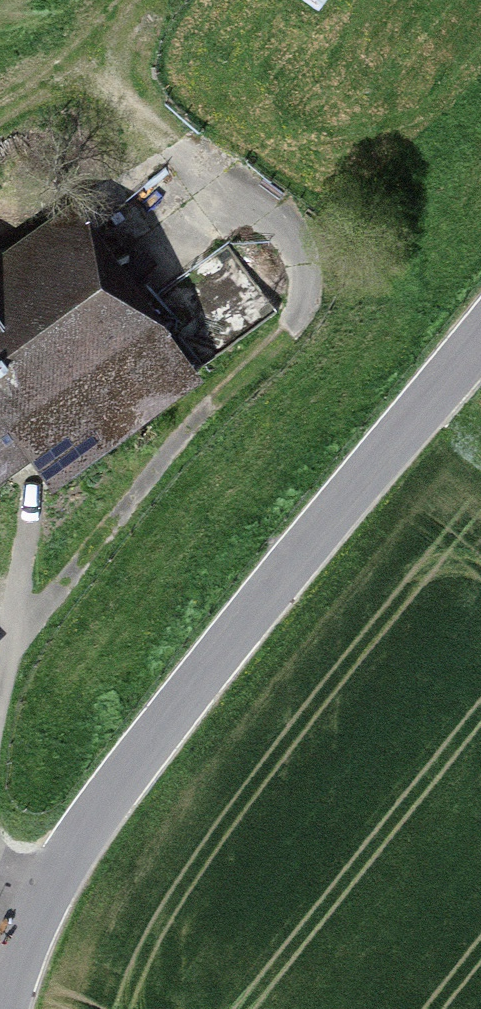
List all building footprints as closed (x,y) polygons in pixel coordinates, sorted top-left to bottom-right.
[(77,245),(0,303),(0,455),(29,434),(57,473),(178,385),(77,245)]
